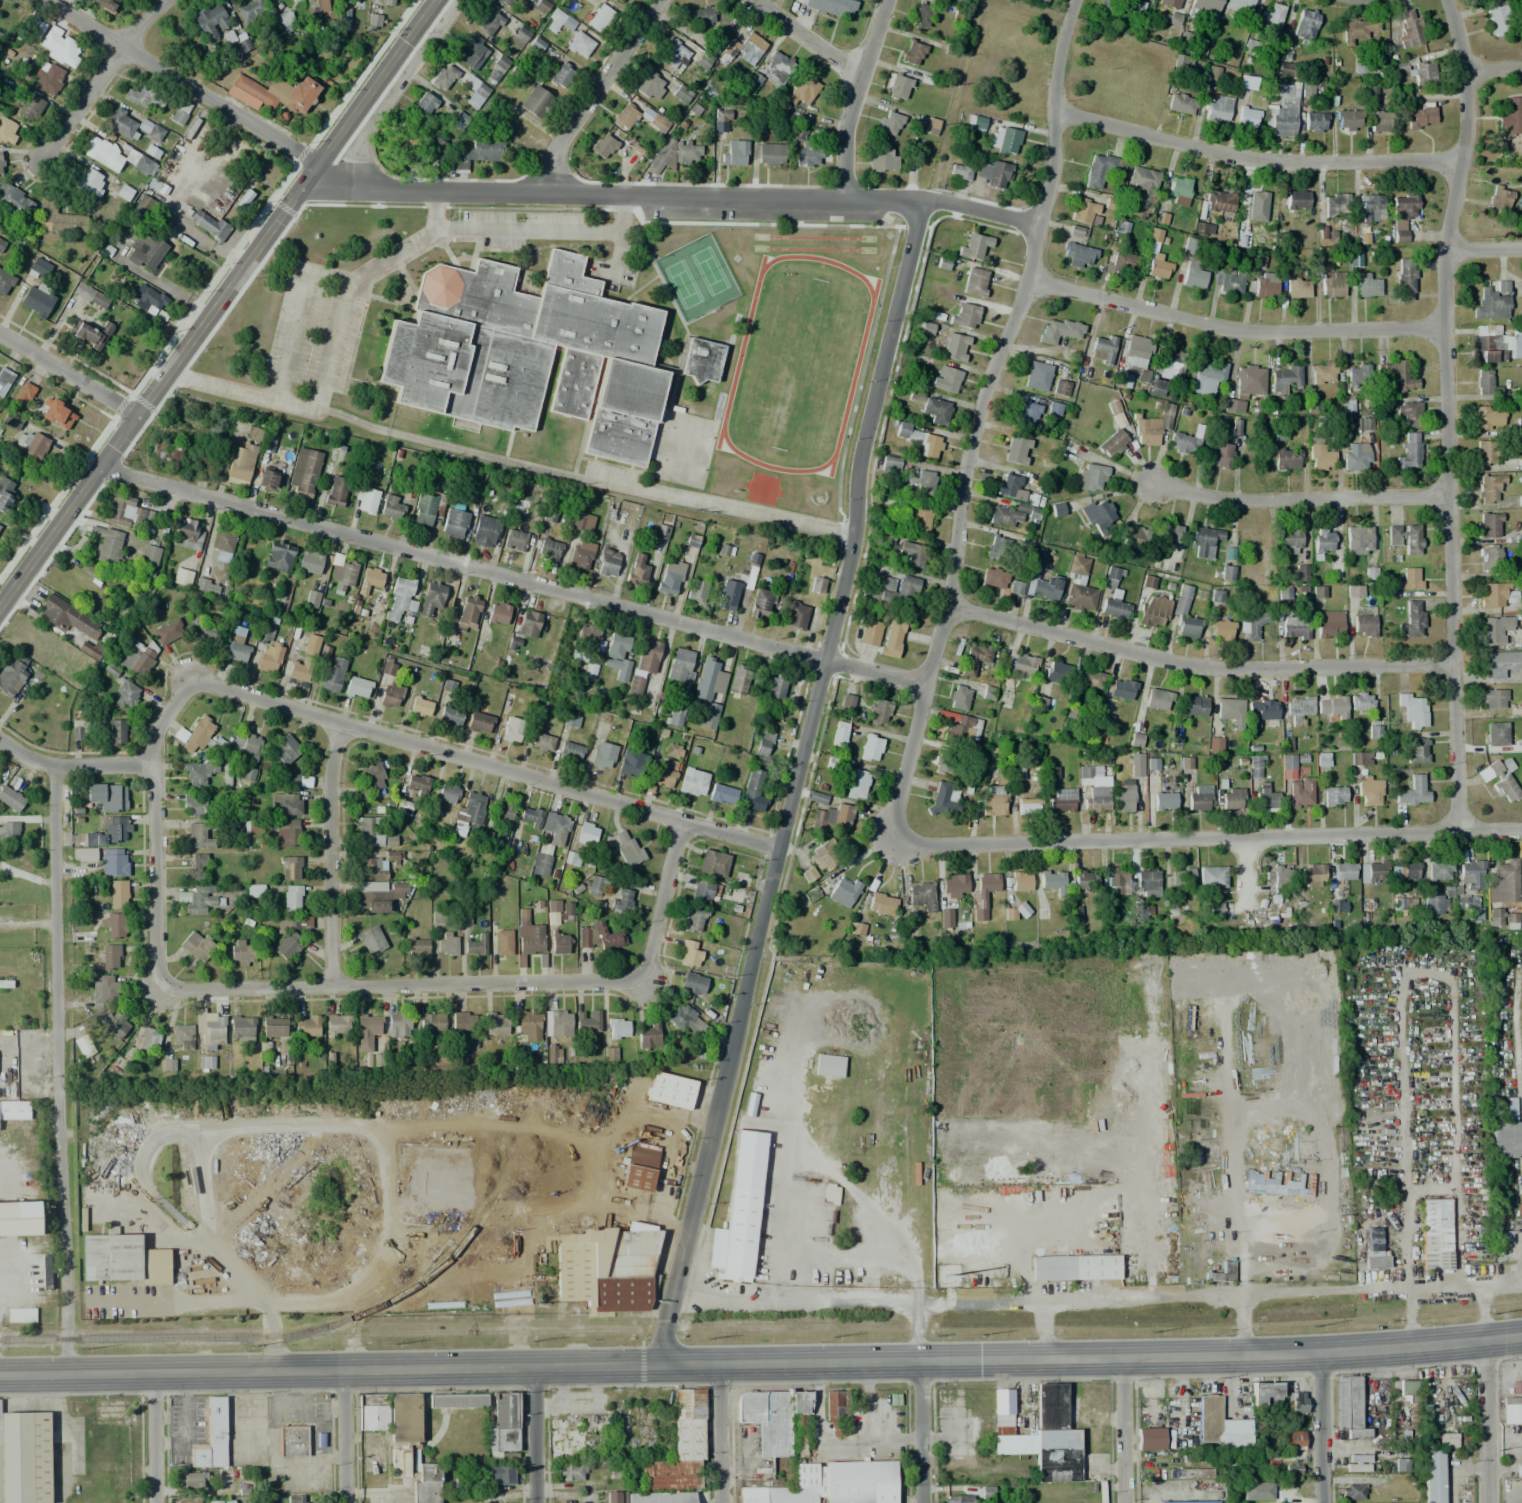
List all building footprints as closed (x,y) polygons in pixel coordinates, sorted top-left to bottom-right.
[(112,15),(87,0),(120,0),(112,15)] [(252,2),(251,0),(266,0),(268,3),(259,8),(263,16),(245,25),(237,9),(252,2)] [(314,8),(313,0),(326,0),(327,17),(310,19),(309,9),(314,8)] [(508,9),(496,0),(514,0),(508,9)] [(544,14),(550,5),(543,0),(539,0),(534,7),(544,14)] [(794,3),(795,0),(854,0),(857,1),(851,21),(794,3)] [(1099,6),(1100,0),(1112,0),(1109,10),(1099,6)] [(1120,7),(1122,0),(1143,0),(1139,13),(1120,7)] [(1157,3),(1158,0),(1180,0),(1177,10),(1157,3)] [(1185,16),(1190,0),(1221,0),(1213,25),(1185,16)] [(1221,15),(1226,0),(1253,0),(1249,15),(1240,12),(1238,20),(1221,15)] [(235,40),(225,46),(218,33),(206,40),(191,14),(214,1),(235,40)] [(917,1),(935,7),(928,30),(910,24),(917,1)] [(600,2),(613,12),(603,26),(596,21),(591,28),(584,23),(600,2)] [(1271,14),(1274,3),(1284,7),(1275,38),(1254,31),(1260,10),(1271,14)] [(713,4),(717,22),(695,27),(690,9),(713,4)] [(1512,29),(1492,36),(1483,12),(1503,5),(1512,29)] [(489,7),(505,19),(491,39),(475,27),(489,7)] [(339,8),(350,8),(350,29),(338,28),(339,8)] [(555,8),(568,18),(556,35),(543,25),(555,8)] [(1299,8),(1318,14),(1308,45),(1290,39),(1299,8)] [(1400,11),(1413,8),(1415,19),(1422,17),(1427,42),(1400,48),(1395,23),(1402,22),(1400,11)] [(291,11),(294,24),(279,28),(276,14),(291,11)] [(1166,23),(1178,26),(1181,15),(1169,12),(1166,23)] [(369,13),(381,15),(379,30),(367,29),(369,13)] [(75,40),(70,49),(79,54),(70,69),(45,55),(47,51),(37,44),(40,38),(23,27),(31,15),(75,40)] [(1351,44),(1342,45),(1342,20),(1378,19),(1378,36),(1351,36),(1351,44)] [(520,25),(531,33),(519,49),(508,41),(520,25)] [(577,30),(595,43),(583,60),(565,47),(577,30)] [(739,46),(749,31),(766,43),(751,66),(733,54),(728,61),(720,55),(730,40),(739,46)] [(472,33),(487,44),(470,68),(455,57),(472,33)] [(247,37),(252,48),(237,55),(232,44),(247,37)] [(1244,38),(1259,41),(1255,56),(1241,53),(1244,38)] [(673,39),(691,52),(677,71),(659,58),(673,39)] [(920,67),(900,61),(907,39),(927,46),(920,67)] [(763,65),(773,49),(795,63),(780,87),(765,78),(770,70),(763,65)] [(500,53),(510,61),(501,74),(490,67),(500,53)] [(1433,63),(1436,80),(1416,84),(1415,75),(1395,79),(1392,62),(1421,56),(1423,65),(1433,63)] [(1375,74),(1352,73),(1353,58),(1375,58),(1375,74)] [(562,60),(576,71),(562,91),(548,80),(562,60)] [(445,62),(459,72),(443,93),(429,83),(445,62)] [(47,73),(52,64),(67,72),(53,98),(31,86),(40,69),(47,73)] [(1206,79),(1218,81),(1220,68),(1208,66),(1206,79)] [(264,91),(277,70),(285,75),(283,78),(296,86),(302,76),(320,88),(301,118),(279,103),(274,112),(261,103),(256,111),(226,92),(237,74),(264,91)] [(649,70),(668,84),(653,103),(635,89),(649,70)] [(753,71),(762,78),(753,91),(743,84),(753,71)] [(819,84),(803,105),(796,99),(792,104),(783,98),(803,71),(819,84)] [(893,74),(912,80),(905,101),(886,95),(893,74)] [(463,85),(471,75),(490,89),(475,109),(465,101),(472,91),(463,85)] [(1278,105),(1279,96),(1273,95),(1274,80),(1299,82),(1295,137),(1270,135),(1271,126),(1264,126),(1265,104),(1278,105)] [(534,84),(554,98),(538,119),(518,105),(534,84)] [(670,94),(677,84),(691,94),(684,104),(670,94)] [(1301,97),(1312,98),(1313,85),(1301,84),(1301,97)] [(122,98),(127,89),(134,93),(139,85),(153,93),(143,110),(122,98)] [(1376,86),(1365,86),(1366,98),(1376,98),(1376,86)] [(423,90),(438,101),(425,119),(410,108),(423,90)] [(28,92),(45,102),(33,123),(16,112),(28,92)] [(1198,99),(1194,116),(1166,109),(1170,92),(1198,99)] [(1208,93),(1232,98),(1226,123),(1202,118),(1208,93)] [(1506,96),(1521,96),(1521,101),(1521,128),(1496,129),(1496,102),(1506,102),(1506,96)] [(181,100),(195,108),(184,128),(169,119),(181,100)] [(137,125),(142,116),(165,131),(158,142),(141,131),(134,143),(103,124),(116,101),(125,106),(120,114),(137,125)] [(625,101),(640,112),(625,132),(610,121),(625,101)] [(1416,102),(1434,102),(1435,119),(1426,120),(1426,129),(1408,129),(1407,111),(1416,111),(1416,102)] [(1256,129),(1236,126),(1239,105),(1260,108),(1256,129)] [(714,109),(730,110),(730,122),(714,122),(714,109)] [(1360,109),(1361,130),(1335,131),(1334,110),(1360,109)] [(459,110),(469,118),(459,132),(449,124),(459,110)] [(883,110),(903,116),(896,137),(877,130),(883,110)] [(1388,131),(1370,132),(1369,111),(1388,110),(1388,131)] [(1326,113),(1326,133),(1304,133),(1304,112),(1326,113)] [(647,123),(655,113),(669,123),(662,133),(647,123)] [(10,149),(0,144),(0,115),(21,126),(10,149)] [(966,127),(983,131),(986,119),(969,115),(966,127)] [(928,117),(939,120),(934,136),(923,133),(928,117)] [(423,135),(408,155),(388,140),(403,120),(423,135)] [(1021,131),(1016,155),(988,148),(993,124),(1021,131)] [(603,131),(618,143),(604,161),(589,149),(603,131)] [(124,154),(129,147),(158,164),(148,182),(124,167),(120,174),(81,152),(92,134),(124,154)] [(438,161),(424,150),(435,135),(449,145),(438,161)] [(703,145),(703,162),(678,162),(671,172),(664,166),(656,176),(644,167),(666,137),(677,145),(703,145)] [(466,172),(453,172),(454,147),(473,147),(473,138),(503,138),(503,161),(466,161),(466,172)] [(721,140),(744,141),(743,165),(720,165),(721,140)] [(784,144),(783,166),(757,165),(758,143),(784,144)] [(796,143),(822,144),(822,150),(830,150),(830,166),(796,166),(796,143)] [(898,150),(897,172),(868,170),(869,148),(898,150)] [(1125,160),(1123,169),(1115,167),(1113,175),(1104,173),(1100,189),(1083,185),(1091,152),(1125,160)] [(920,157),(918,171),(905,169),(906,155),(920,157)] [(992,160),(1012,165),(1005,191),(985,185),(992,160)] [(972,168),(969,180),(949,176),(952,163),(972,168)] [(1127,185),(1132,166),(1157,172),(1150,202),(1133,197),(1135,187),(1127,185)] [(87,167),(101,175),(96,184),(103,188),(98,197),(77,186),(87,167)] [(1172,175),(1192,180),(1186,206),(1165,201),(1172,175)] [(22,221),(0,205),(0,184),(3,180),(35,202),(22,221)] [(134,192),(123,184),(116,195),(127,202),(134,192)] [(1491,184),(1513,189),(1507,215),(1485,210),(1491,184)] [(1235,194),(1232,213),(1204,209),(1207,190),(1235,194)] [(1308,191),(1308,208),(1286,209),(1285,191),(1308,191)] [(1346,192),(1347,216),(1324,217),(1323,193),(1346,192)] [(147,219),(132,210),(142,193),(157,202),(147,219)] [(1245,213),(1247,194),(1273,197),(1270,226),(1253,224),(1254,214),(1245,213)] [(1383,221),(1359,221),(1358,195),(1383,194),(1383,221)] [(1416,194),(1417,213),(1408,214),(1409,242),(1393,243),(1391,195),(1416,194)] [(1099,203),(1095,218),(1087,216),(1085,224),(1069,219),(1075,196),(1099,203)] [(39,221),(40,203),(59,204),(58,213),(86,215),(85,233),(48,231),(48,221),(39,221)] [(213,222),(217,216),(231,226),(220,243),(186,220),(194,208),(213,222)] [(1213,224),(1211,236),(1193,233),(1195,221),(1213,224)] [(1253,232),(1250,249),(1234,246),(1237,222),(1246,223),(1244,231),(1253,232)] [(129,251),(125,249),(142,226),(169,246),(153,269),(139,259),(134,266),(124,258),(129,251)] [(1069,235),(1080,237),(1082,228),(1070,226),(1069,235)] [(1335,243),(1318,243),(1317,230),(1335,230),(1335,243)] [(993,238),(990,246),(981,244),(977,260),(958,255),(964,231),(993,238)] [(1182,253),(1195,255),(1197,239),(1185,237),(1182,253)] [(1095,249),(1091,264),(1085,262),(1083,268),(1067,264),(1068,257),(1060,255),(1064,241),(1095,249)] [(1138,252),(1132,274),(1110,267),(1116,246),(1138,252)] [(409,324),(422,271),(436,264),(472,273),(476,258),(516,269),(511,290),(538,297),(551,248),(583,257),(578,276),(601,282),(597,295),(662,313),(650,361),(676,368),(684,336),(724,346),(714,384),(667,371),(642,468),(582,452),(590,422),(548,410),(563,347),(553,344),(530,432),(509,427),(508,431),(393,401),(397,387),(377,381),(393,320),(409,324)] [(1152,252),(1162,254),(1160,262),(1171,265),(1167,280),(1146,275),(1152,252)] [(1414,300),(1395,301),(1393,254),(1412,254),(1414,300)] [(35,259),(45,265),(35,281),(57,295),(43,319),(18,304),(31,283),(23,278),(35,259)] [(968,266),(989,271),(983,297),(962,292),(968,266)] [(1207,271),(1202,289),(1181,284),(1185,266),(1207,271)] [(3,300),(0,298),(0,268),(16,277),(3,300)] [(1243,272),(1241,295),(1212,292),(1215,269),(1243,272)] [(1277,274),(1276,298),(1253,297),(1254,272),(1277,274)] [(1344,296),(1321,297),(1320,273),(1343,272),(1344,296)] [(1355,273),(1366,272),(1367,280),(1378,279),(1379,295),(1357,297),(1355,273)] [(1309,279),(1309,297),(1285,297),(1285,279),(1309,279)] [(73,292),(79,281),(109,299),(103,309),(73,292)] [(129,300),(141,281),(167,297),(161,307),(152,301),(147,311),(129,300)] [(1496,282),(1496,293),(1508,292),(1508,281),(1496,282)] [(1491,297),(1509,297),(1509,318),(1475,318),(1474,297),(1479,297),(1479,288),(1491,288),(1491,297)] [(980,308),(974,330),(948,323),(954,301),(980,308)] [(1084,325),(1079,342),(1060,337),(1058,346),(1039,341),(1046,315),(1084,325)] [(99,328),(104,320),(114,325),(99,351),(70,335),(80,317),(99,328)] [(1500,329),(1521,329),(1521,362),(1467,362),(1467,336),(1475,336),(1475,324),(1500,324),(1500,329)] [(948,332),(969,338),(963,362),(941,356),(948,332)] [(1095,332),(1116,337),(1109,365),(1088,360),(1095,332)] [(1128,334),(1153,340),(1144,375),(1135,372),(1130,390),(1110,385),(1121,341),(1126,343),(1128,334)] [(1183,354),(1176,381),(1150,374),(1156,347),(1183,354)] [(1226,364),(1222,386),(1212,384),(1210,395),(1192,391),(1198,359),(1226,364)] [(1029,360),(1051,366),(1044,392),(1022,386),(1029,360)] [(1415,378),(1415,391),(1396,392),(1396,381),(1376,382),(1375,362),(1404,360),(1405,379),(1415,378)] [(1335,362),(1336,383),(1311,384),(1310,363),(1335,362)] [(961,370),(955,394),(930,387),(936,364),(961,370)] [(1234,364),(1265,365),(1264,394),(1244,393),(1244,413),(1225,412),(1225,398),(1234,399),(1234,364)] [(1368,364),(1369,386),(1346,386),(1346,365),(1368,364)] [(1271,366),(1300,366),(1301,383),(1281,383),(1281,392),(1271,392),(1271,366)] [(1,398),(0,397),(0,370),(2,367),(14,374),(1,398)] [(1499,385),(1500,394),(1476,395),(1474,370),(1490,369),(1491,386),(1499,385)] [(1170,384),(1167,399),(1144,393),(1148,378),(1170,384)] [(1055,379),(1070,383),(1066,397),(1051,392),(1055,379)] [(24,381),(36,388),(25,406),(13,399),(24,381)] [(908,398),(910,390),(951,401),(945,426),(928,422),(930,413),(922,411),(924,403),(908,398)] [(1353,412),(1342,412),(1341,395),(1353,395),(1353,412)] [(40,416),(51,397),(77,412),(66,431),(40,416)] [(1035,424),(1015,419),(1020,398),(1041,404),(1035,424)] [(1420,400),(1420,426),(1402,426),(1402,417),(1394,417),(1393,409),(1385,409),(1384,400),(1420,400)] [(1047,413),(1059,415),(1061,404),(1049,402),(1047,413)] [(1116,427),(1106,408),(1117,402),(1133,432),(1128,437),(1130,441),(1108,460),(1095,446),(1116,427)] [(1157,402),(1174,403),(1173,429),(1161,429),(1161,445),(1136,445),(1137,416),(1157,416),(1157,402)] [(1503,406),(1503,429),(1473,429),(1473,406),(1503,406)] [(17,431),(22,421),(6,413),(1,423),(17,431)] [(1371,418),(1372,430),(1352,431),(1351,418),(1371,418)] [(935,432),(932,440),(941,443),(936,459),(918,454),(921,446),(894,438),(899,421),(935,432)] [(247,424),(264,429),(248,488),(223,481),(233,441),(242,444),(247,424)] [(12,446),(24,425),(50,441),(39,461),(12,446)] [(1194,436),(1196,425),(1207,428),(1203,445),(1189,442),(1187,453),(1169,448),(1173,431),(1194,436)] [(1403,459),(1402,433),(1418,432),(1419,468),(1395,468),(1395,460),(1403,459)] [(1010,435),(1030,441),(1024,466),(1003,460),(1010,435)] [(1333,469),(1309,468),(1308,435),(1321,435),(1321,449),(1333,449),(1333,469)] [(1495,466),(1476,466),(1477,457),(1477,439),(1495,439),(1495,466)] [(184,446),(180,465),(151,459),(154,440),(184,446)] [(1212,441),(1233,445),(1229,470),(1208,466),(1212,441)] [(1369,443),(1370,469),(1343,470),(1342,444),(1369,443)] [(322,452),(309,504),(301,501),(303,493),(286,488),(297,446),(322,452)] [(1300,448),(1300,469),(1269,470),(1269,448),(1300,448)] [(197,453),(210,456),(207,475),(193,473),(197,453)] [(901,459),(898,473),(880,470),(883,455),(901,459)] [(1107,466),(1104,492),(1076,488),(1080,463),(1107,466)] [(278,472),(274,489),(257,485),(261,469),(278,472)] [(907,485),(908,469),(936,472),(933,496),(915,494),(916,486),(907,485)] [(1001,472),(1019,477),(1016,488),(1025,490),(1023,501),(995,494),(1001,472)] [(332,475),(350,479),(342,508),(325,503),(332,475)] [(1497,503),(1478,504),(1477,476),(1505,475),(1505,484),(1496,484),(1497,503)] [(4,514),(0,512),(0,480),(2,477),(20,487),(4,514)] [(358,485),(380,492),(373,515),(351,509),(358,485)] [(111,492),(137,499),(135,509),(153,513),(150,523),(141,521),(139,531),(103,521),(111,492)] [(445,499),(440,519),(431,517),(429,527),(411,523),(419,492),(445,499)] [(400,522),(379,516),(385,494),(406,499),(400,522)] [(1117,520),(1093,534),(1078,508),(1102,494),(1117,520)] [(1014,501),(1040,509),(1038,517),(1020,512),(1015,529),(988,521),(993,504),(1011,509),(1014,501)] [(1052,517),(1063,516),(1063,504),(1051,504),(1052,517)] [(448,508),(469,514),(462,539),(441,533),(448,508)] [(905,519),(906,508),(931,510),(929,533),(912,532),(913,520),(905,519)] [(594,516),(590,533),(571,527),(576,511),(594,516)] [(1501,538),(1478,538),(1478,512),(1500,512),(1501,538)] [(478,514),(500,520),(493,549),(470,543),(478,514)] [(180,517),(197,522),(195,531),(203,533),(198,552),(172,544),(180,517)] [(1181,526),(1177,544),(1158,540),(1161,522),(1181,526)] [(237,528),(228,563),(218,560),(221,551),(211,549),(218,523),(237,528)] [(1152,529),(1147,551),(1116,544),(1120,523),(1152,529)] [(124,533),(115,565),(90,558),(96,537),(88,534),(91,524),(124,533)] [(1421,525),(1420,554),(1403,554),(1403,544),(1386,544),(1387,524),(1421,525)] [(1194,525),(1224,530),(1222,541),(1212,539),(1208,561),(1188,558),(1194,525)] [(1372,554),(1346,555),(1346,527),(1371,526),(1372,554)] [(527,533),(522,552),(503,547),(508,528),(527,533)] [(1301,554),(1278,554),(1278,529),(1301,528),(1301,554)] [(1267,529),(1268,550),(1258,550),(1258,565),(1239,566),(1239,530),(1267,529)] [(1334,553),(1313,553),(1313,529),(1334,529),(1334,553)] [(1013,538),(1008,562),(983,556),(988,533),(1013,538)] [(563,542),(557,562),(537,557),(542,537),(563,542)] [(576,537),(595,542),(588,570),(568,565),(576,537)] [(295,548),(289,574),(264,568),(270,541),(295,548)] [(899,552),(901,541),(926,546),(922,568),(905,564),(907,554),(899,552)] [(145,544),(161,548),(154,570),(139,566),(145,544)] [(1500,571),(1479,572),(1478,545),(1499,544),(1500,571)] [(303,547),(324,552),(318,577),(296,571),(303,547)] [(603,549),(620,554),(613,578),(596,573),(603,549)] [(633,551),(642,554),(639,564),(648,567),(643,587),(624,582),(633,551)] [(1087,585),(1098,588),(1091,614),(1060,607),(1073,553),(1094,559),(1087,585)] [(1034,554),(1045,556),(1040,576),(1061,582),(1055,602),(1024,593),(1034,554)] [(1342,580),(1322,581),(1320,555),(1341,554),(1342,580)] [(666,558),(685,564),(676,597),(656,591),(666,558)] [(358,565),(353,584),(345,582),(343,591),(335,589),(337,580),(330,578),(334,559),(358,565)] [(1307,564),(1307,581),(1290,582),(1289,564),(1307,564)] [(1009,572),(1004,591),(979,585),(984,565),(1009,572)] [(1234,566),(1233,581),(1220,580),(1221,565),(1234,566)] [(384,571),(380,589),(370,587),(368,596),(358,593),(365,566),(384,571)] [(1108,566),(1117,568),(1112,587),(1103,584),(1108,566)] [(177,567),(193,572),(189,587),(173,582),(177,567)] [(1405,567),(1421,567),(1422,588),(1397,589),(1397,578),(1405,578),(1405,567)] [(693,574),(710,578),(703,603),(686,598),(693,574)] [(884,576),(898,580),(900,574),(919,579),(913,602),(897,598),(895,608),(865,600),(868,589),(880,592),(884,576)] [(220,584),(215,596),(194,588),(199,576),(220,584)] [(415,581),(406,615),(396,612),(394,621),(385,619),(396,576),(415,581)] [(813,576),(826,578),(822,594),(810,591),(813,576)] [(724,579),(740,583),(732,611),(716,607),(724,579)] [(446,586),(439,611),(430,608),(428,617),(418,614),(427,581),(446,586)] [(1022,595),(1023,582),(1010,581),(1009,594),(1022,595)] [(767,583),(776,585),(765,621),(748,616),(756,589),(765,592),(767,583)] [(1184,616),(1199,618),(1196,639),(1178,635),(1180,625),(1171,624),(1177,583),(1191,586),(1184,616)] [(1503,583),(1503,606),(1479,607),(1478,584),(1503,583)] [(1362,585),(1363,597),(1346,597),(1345,585),(1362,585)] [(1112,587),(1122,589),(1119,599),(1129,601),(1125,620),(1096,613),(1100,594),(1110,596),(1112,587)] [(308,589),(321,592),(317,609),(304,605),(308,589)] [(101,621),(91,638),(82,632),(77,640),(35,614),(50,590),(101,621)] [(465,593),(482,598),(475,626),(457,621),(465,593)] [(1143,593),(1170,600),(1163,630),(1136,623),(1143,593)] [(492,600),(511,605),(506,626),(486,621),(492,600)] [(791,600),(809,605),(802,631),(783,625),(791,600)] [(1406,600),(1423,600),(1423,637),(1397,637),(1397,619),(1406,619),(1406,600)] [(371,605),(381,608),(376,627),(365,624),(371,605)] [(523,609),(541,614),(535,638),(517,634),(523,609)] [(1342,610),(1343,636),(1316,637),(1315,611),(1342,610)] [(1273,612),(1273,621),(1256,621),(1257,639),(1240,639),(1240,613),(1273,612)] [(887,614),(909,619),(899,659),(878,654),(887,614)] [(1308,614),(1308,640),(1281,639),(1281,614),(1308,614)] [(1375,637),(1353,638),(1352,615),(1374,614),(1375,637)] [(563,622),(549,616),(540,639),(553,644),(563,622)] [(1512,616),(1512,634),(1502,634),(1503,643),(1483,644),(1482,618),(1512,616)] [(176,617),(184,634),(159,646),(151,629),(176,617)] [(1234,620),(1233,641),(1209,639),(1211,618),(1234,620)] [(866,619),(882,623),(876,647),(860,643),(866,619)] [(609,631),(603,651),(574,642),(579,623),(609,631)] [(196,638),(214,641),(216,627),(197,625),(196,638)] [(262,626),(275,629),(270,646),(257,642),(262,626)] [(229,632),(245,637),(242,646),(250,648),(245,666),(221,659),(229,632)] [(628,636),(622,662),(630,665),(626,682),(617,680),(619,671),(603,667),(611,632),(628,636)] [(309,633),(321,637),(315,656),(303,652),(309,633)] [(643,638),(661,643),(653,673),(635,669),(643,638)] [(140,646),(145,639),(160,648),(141,678),(119,664),(133,642),(140,646)] [(1000,647),(995,665),(975,660),(970,677),(960,675),(969,639),(1000,647)] [(77,649),(82,640),(101,652),(96,661),(77,649)] [(272,652),(274,642),(285,645),(276,674),(256,669),(261,649),(272,652)] [(674,647),(698,653),(690,684),(666,678),(674,647)] [(1481,651),(1521,651),(1521,683),(1520,683),(1520,670),(1504,670),(1504,679),(1490,679),(1490,672),(1481,673),(1481,651)] [(8,700),(0,694),(0,671),(14,652),(24,658),(19,665),(28,672),(8,700)] [(1038,658),(1033,677),(1009,671),(1014,652),(1038,658)] [(702,654),(721,660),(719,668),(728,671),(721,696),(712,694),(710,702),(691,697),(702,654)] [(301,664),(303,656),(313,659),(306,683),(287,677),(291,661),(301,664)] [(324,662),(334,665),(336,657),(346,660),(336,694),(316,688),(324,662)] [(393,677),(380,672),(384,659),(397,663),(393,677)] [(1071,666),(1066,686),(1043,680),(1049,660),(1071,666)] [(736,664),(751,668),(743,695),(728,691),(736,664)] [(1104,674),(1100,690),(1076,684),(1079,668),(1104,674)] [(632,674),(644,678),(639,696),(626,692),(632,674)] [(372,682),(367,700),(344,693),(349,675),(372,682)] [(771,676),(786,681),(781,700),(766,696),(771,676)] [(1136,683),(1132,701),(1109,695),(1113,677),(1136,683)] [(129,711),(110,698),(123,678),(142,690),(129,711)] [(455,682),(443,680),(441,692),(453,694),(455,682)] [(384,681),(404,687),(397,709),(378,704),(384,681)] [(952,683),(971,688),(966,710),(947,705),(952,683)] [(1177,693),(1173,712),(1141,704),(1145,685),(1177,693)] [(1181,689),(1208,693),(1204,721),(1177,717),(1181,689)] [(1506,689),(1506,709),(1482,709),(1482,690),(1506,689)] [(1349,710),(1349,692),(1372,691),(1373,710),(1349,710)] [(1396,693),(1416,693),(1416,702),(1426,702),(1426,728),(1407,728),(1406,719),(1397,719),(1396,693)] [(852,710),(856,697),(843,694),(840,707),(852,710)] [(433,700),(428,718),(409,713),(414,695),(433,700)] [(1345,695),(1346,718),(1317,719),(1316,696),(1345,695)] [(1285,697),(1303,696),(1312,696),(1312,706),(1312,716),(1304,716),(1304,727),(1286,727),(1286,717),(1285,707),(1285,697)] [(872,697),(892,702),(886,727),(866,723),(872,697)] [(1216,719),(1217,698),(1243,699),(1242,731),(1233,731),(1233,720),(1216,719)] [(1277,718),(1257,718),(1257,727),(1246,727),(1246,700),(1277,700),(1277,718)] [(705,701),(720,705),(713,730),(698,726),(705,701)] [(463,710),(459,727),(438,721),(442,705),(463,710)] [(672,707),(685,710),(680,727),(667,723),(672,707)] [(493,717),(488,735),(466,729),(471,710),(493,717)] [(580,716),(577,728),(563,725),(565,713),(580,716)] [(202,714),(217,725),(194,756),(179,744),(202,714)] [(959,715),(981,720),(976,740),(955,735),(959,715)] [(508,716),(526,721),(519,744),(501,739),(508,716)] [(126,746),(110,746),(110,719),(126,719),(126,746)] [(85,739),(72,739),(71,720),(84,720),(85,739)] [(1512,722),(1513,741),(1500,741),(1500,746),(1480,746),(1480,723),(1512,722)] [(834,725),(848,728),(843,749),(829,746),(834,725)] [(189,733),(178,727),(172,737),(183,743),(189,733)] [(762,729),(774,733),(767,756),(755,753),(762,729)] [(232,746),(237,730),(262,737),(255,761),(239,756),(241,748),(232,746)] [(555,737),(550,754),(531,748),(536,731),(555,737)] [(287,733),(302,750),(283,767),(268,750),(287,733)] [(1129,745),(1140,748),(1143,735),(1131,733),(1129,745)] [(883,739),(877,763),(858,758),(860,750),(850,747),(853,739),(862,742),(864,734),(883,739)] [(1221,737),(1221,745),(1221,753),(1208,753),(1207,745),(1207,737),(1221,737)] [(1428,763),(1407,763),(1406,738),(1427,738),(1428,763)] [(584,747),(579,762),(557,756),(562,740),(584,747)] [(596,740),(617,746),(610,770),(589,763),(596,740)] [(961,749),(954,776),(932,771),(939,743),(961,749)] [(664,756),(680,760),(682,748),(667,744),(664,756)] [(623,748),(647,755),(640,779),(617,773),(623,748)] [(1369,751),(1370,765),(1350,766),(1349,752),(1369,751)] [(1127,752),(1142,752),(1141,776),(1126,776),(1127,752)] [(1329,752),(1329,766),(1316,766),(1315,753),(1329,752)] [(1264,778),(1249,779),(1247,755),(1263,754),(1264,778)] [(1514,769),(1507,773),(1521,795),(1507,804),(1488,775),(1481,780),(1476,773),(1504,754),(1514,769)] [(1283,756),(1292,756),(1292,777),(1283,777),(1283,756)] [(1191,758),(1181,758),(1182,770),(1192,770),(1191,758)] [(391,789),(372,796),(361,768),(379,760),(391,789)] [(677,768),(671,789),(646,781),(652,760),(677,768)] [(218,763),(218,775),(209,774),(209,786),(191,786),(191,774),(182,774),(182,763),(218,763)] [(1079,766),(1101,765),(1101,778),(1079,779),(1079,766)] [(256,769),(253,782),(240,779),(243,766),(256,769)] [(685,767),(709,774),(702,798),(678,790),(685,767)] [(750,767),(761,771),(755,791),(766,794),(760,814),(738,808),(750,767)] [(851,768),(869,772),(862,801),(844,796),(851,768)] [(311,775),(310,788),(278,784),(279,772),(311,775)] [(431,778),(426,797),(404,790),(409,772),(431,778)] [(1410,774),(1428,773),(1429,802),(1394,804),(1394,784),(1411,784),(1410,774)] [(1356,776),(1368,775),(1369,785),(1380,785),(1381,805),(1357,806),(1356,776)] [(1312,806),(1289,807),(1288,777),(1311,776),(1312,806)] [(935,780),(953,784),(951,793),(960,795),(955,811),(947,809),(944,817),(927,812),(935,780)] [(126,781),(127,812),(97,813),(96,803),(86,803),(85,783),(126,781)] [(460,787),(455,804),(436,799),(441,781),(460,787)] [(1254,783),(1266,782),(1266,791),(1278,791),(1278,809),(1254,809),(1254,783)] [(17,813),(0,801),(0,788),(3,784),(26,799),(17,813)] [(714,784),(738,791),(733,806),(709,798),(714,784)] [(990,785),(1006,785),(1006,815),(982,815),(982,796),(990,795),(990,785)] [(1135,811),(1115,812),(1113,786),(1133,785),(1135,811)] [(1194,786),(1210,785),(1212,809),(1188,810),(1187,794),(1195,794),(1194,786)] [(1088,786),(1108,786),(1109,812),(1089,812),(1089,821),(1079,822),(1078,804),(1088,804),(1088,786)] [(1323,787),(1345,786),(1346,806),(1324,807),(1323,787)] [(1243,787),(1244,808),(1216,809),(1215,788),(1243,787)] [(1075,788),(1075,811),(1048,812),(1048,789),(1075,788)] [(487,796),(480,823),(469,820),(463,837),(452,834),(465,790),(487,796)] [(1153,811),(1153,792),(1175,791),(1176,810),(1153,811)] [(808,801),(825,804),(827,795),(809,792),(808,801)] [(183,794),(205,793),(205,817),(183,817),(183,794)] [(301,794),(301,816),(282,816),(281,805),(272,805),(272,794),(301,794)] [(1014,795),(1043,795),(1043,816),(1014,816),(1014,795)] [(412,802),(409,815),(395,811),(398,798),(412,802)] [(499,798),(515,803),(510,821),(493,816),(499,798)] [(833,811),(836,802),(853,807),(848,825),(831,820),(829,829),(811,825),(816,807),(833,811)] [(544,811),(538,830),(518,824),(523,805),(544,811)] [(572,819),(566,837),(540,829),(546,810),(572,819)] [(101,817),(129,816),(129,835),(120,835),(120,845),(83,845),(83,836),(101,836),(101,817)] [(383,817),(384,845),(366,845),(366,836),(357,836),(356,817),(383,817)] [(301,819),(301,848),(274,848),(274,819),(301,819)] [(19,847),(0,847),(0,822),(18,821),(19,847)] [(581,821),(599,826),(593,846),(575,841),(581,821)] [(213,840),(213,849),(184,849),(184,823),(203,822),(203,840),(213,840)] [(607,838),(628,826),(647,858),(626,870),(607,838)] [(483,830),(497,835),(491,851),(477,846),(483,830)] [(396,846),(396,837),(385,836),(385,846),(396,846)] [(830,838),(839,852),(832,857),(837,864),(823,873),(809,851),(830,838)] [(532,874),(547,877),(551,846),(536,844),(532,874)] [(96,847),(96,861),(72,861),(72,848),(96,847)] [(127,848),(127,876),(100,877),(100,849),(127,848)] [(729,854),(724,877),(697,871),(702,848),(729,854)] [(382,850),(401,850),(401,860),(391,860),(391,879),(362,879),(362,860),(382,860),(382,850)] [(581,855),(578,866),(563,862),(566,850),(581,855)] [(184,882),(184,872),(195,872),(194,853),(205,853),(206,882),(184,882)] [(281,856),(301,855),(301,880),(281,880),(281,856)] [(1419,860),(1419,879),(1391,879),(1391,860),(1419,860)] [(1483,860),(1483,891),(1467,891),(1467,883),(1460,883),(1460,860),(1483,860)] [(1494,861),(1516,860),(1518,901),(1487,902),(1487,880),(1494,880),(1494,861)] [(1389,861),(1389,882),(1359,882),(1359,862),(1389,861)] [(1428,861),(1453,861),(1452,879),(1427,879),(1428,861)] [(1324,863),(1324,886),(1301,886),(1301,863),(1324,863)] [(1356,863),(1357,879),(1334,880),(1333,863),(1356,863)] [(1289,865),(1290,893),(1273,893),(1273,884),(1265,884),(1264,866),(1289,865)] [(1128,894),(1107,895),(1107,866),(1127,866),(1128,894)] [(1225,866),(1226,887),(1200,888),(1199,867),(1225,866)] [(1063,869),(1064,896),(1056,896),(1056,887),(1040,888),(1040,870),(1063,869)] [(1096,869),(1097,889),(1075,889),(1074,870),(1096,869)] [(1169,869),(1195,869),(1196,888),(1169,889),(1169,869)] [(1136,870),(1159,871),(1159,897),(1136,897),(1136,870)] [(979,872),(999,872),(999,891),(989,891),(990,920),(970,920),(970,892),(980,892),(979,872)] [(1031,872),(1032,891),(1009,891),(1009,872),(1031,872)] [(842,873),(861,884),(847,909),(827,897),(842,873)] [(607,879),(603,894),(584,889),(588,874),(607,879)] [(967,874),(967,897),(942,897),(942,875),(967,874)] [(695,877),(717,882),(710,910),(688,905),(695,877)] [(127,909),(107,909),(106,880),(127,880),(127,909)] [(408,882),(407,892),(397,892),(397,903),(387,903),(387,913),(357,913),(358,881),(408,882)] [(932,882),(935,912),(924,913),(924,903),(903,904),(901,884),(932,882)] [(187,885),(215,885),(215,904),(206,904),(206,913),(187,913),(187,904),(178,904),(178,894),(187,894),(187,885)] [(263,885),(264,897),(246,898),(245,886),(263,885)] [(301,910),(284,911),(283,885),(301,885),(301,910)] [(615,886),(633,890),(628,912),(610,908),(615,886)] [(894,897),(890,916),(867,911),(871,892),(894,897)] [(1453,894),(1453,914),(1424,914),(1424,895),(1453,894)] [(1393,897),(1409,898),(1409,915),(1393,914),(1393,897)] [(560,899),(560,912),(546,912),(546,899),(560,899)] [(1348,899),(1348,912),(1332,912),(1332,899),(1348,899)] [(1012,902),(1029,901),(1030,919),(1004,920),(1004,911),(1012,911),(1012,902)] [(1223,921),(1210,921),(1210,902),(1222,902),(1223,921)] [(571,916),(572,903),(563,903),(562,915),(571,916)] [(1134,904),(1150,904),(1151,919),(1134,919),(1134,904)] [(689,907),(707,911),(701,935),(683,931),(689,907)] [(953,927),(940,928),(939,909),(951,908),(953,927)] [(1518,908),(1519,928),(1489,928),(1488,908),(1518,908)] [(518,954),(518,909),(526,909),(526,927),(544,927),(544,954),(518,954)] [(100,913),(127,912),(128,939),(109,939),(109,930),(100,930),(100,913)] [(311,916),(312,929),(277,929),(277,917),(311,916)] [(606,928),(615,928),(616,936),(625,936),(626,945),(616,945),(616,954),(597,954),(597,946),(577,946),(577,929),(587,929),(586,920),(605,920),(606,928)] [(863,924),(860,938),(845,935),(848,920),(863,924)] [(387,946),(367,956),(356,934),(375,924),(387,946)] [(179,945),(194,927),(217,947),(201,964),(179,945)] [(512,955),(496,955),(496,929),(511,929),(512,955)] [(291,930),(304,943),(286,962),(272,949),(291,930)] [(456,931),(456,956),(436,956),(436,931),(456,931)] [(474,932),(486,932),(486,955),(463,955),(463,944),(475,944),(474,932)] [(570,954),(551,954),(550,933),(570,932),(570,954)] [(428,938),(429,955),(407,956),(407,939),(428,938)] [(683,938),(694,941),(691,949),(702,952),(698,968),(677,963),(683,938)] [(230,939),(254,939),(254,961),(246,961),(246,972),(230,972),(230,939)] [(120,970),(101,970),(100,944),(119,944),(120,970)] [(707,977),(702,996),(679,990),(684,971),(707,977)] [(123,974),(123,991),(113,991),(113,1000),(102,1000),(103,1008),(92,1009),(91,975),(123,974)] [(664,1016),(679,1000),(702,1022),(692,1033),(684,1025),(679,1030),(664,1016)] [(92,1021),(107,1003),(131,1023),(116,1041),(92,1021)] [(195,1009),(214,1009),(214,1018),(223,1018),(224,1045),(205,1045),(205,1036),(195,1036),(195,1009)] [(540,1011),(541,1041),(513,1041),(513,1011),(540,1011)] [(571,1011),(572,1035),(544,1036),(544,1012),(571,1011)] [(575,1011),(600,1011),(600,1032),(591,1032),(591,1049),(575,1049),(575,1011)] [(444,1012),(444,1030),(421,1031),(420,1013),(444,1012)] [(450,1031),(450,1012),(479,1012),(479,1031),(450,1031)] [(507,1012),(508,1035),(485,1035),(484,1013),(507,1012)] [(351,1014),(351,1035),(326,1036),(325,1015),(351,1014)] [(380,1014),(380,1033),(368,1033),(369,1052),(357,1052),(357,1014),(380,1014)] [(412,1014),(412,1037),(389,1037),(389,1014),(412,1014)] [(254,1044),(231,1045),(230,1016),(254,1015),(254,1044)] [(318,1015),(319,1036),(295,1036),(294,1016),(318,1015)] [(291,1016),(292,1053),(282,1053),(282,1044),(272,1044),(272,1035),(262,1036),(261,1017),(291,1016)] [(608,1017),(629,1018),(628,1039),(607,1039),(608,1017)] [(660,1047),(638,1049),(636,1024),(657,1022),(660,1047)] [(174,1024),(193,1025),(192,1050),(173,1050),(174,1024)] [(161,1032),(155,1053),(134,1046),(140,1026),(161,1032)] [(96,1052),(84,1059),(73,1041),(85,1034),(96,1052)] [(417,1063),(404,1063),(403,1046),(415,1045),(417,1063)] [(546,1045),(561,1046),(561,1065),(546,1065),(546,1045)] [(446,1049),(447,1063),(433,1063),(433,1049),(446,1049)] [(383,1067),(366,1067),(366,1054),(383,1054),(383,1067)] [(815,1064),(817,1054),(835,1056),(844,1057),(843,1067),(841,1078),(832,1077),(814,1074),(815,1064)] [(175,1071),(175,1059),(162,1059),(162,1071),(175,1071)] [(697,1081),(689,1111),(645,1100),(653,1069),(697,1081)] [(1499,1097),(1515,1097),(1515,1107),(1516,1118),(1499,1118),(1499,1108),(1499,1097)] [(29,1120),(0,1121),(0,1099),(29,1099),(29,1120)] [(1501,1121),(1510,1121),(1520,1121),(1520,1130),(1520,1139),(1520,1149),(1520,1158),(1511,1158),(1501,1158),(1492,1158),(1491,1149),(1491,1130),(1491,1121),(1501,1121)] [(731,1131),(762,1136),(749,1283),(723,1280),(724,1270),(706,1268),(711,1231),(720,1232),(731,1131)] [(629,1144),(660,1151),(650,1194),(620,1187),(629,1144)] [(1301,1181),(1282,1180),(1281,1195),(1300,1196),(1301,1181)] [(839,1185),(837,1204),(822,1203),(823,1193),(824,1183),(839,1185)] [(1451,1270),(1423,1271),(1420,1199),(1449,1198),(1451,1270)] [(40,1235),(0,1236),(0,1201),(30,1200),(39,1200),(40,1226),(40,1235)] [(622,1219),(655,1225),(656,1228),(660,1229),(647,1309),(586,1311),(585,1300),(557,1301),(556,1229),(622,1229),(622,1219)] [(1388,1268),(1365,1268),(1365,1227),(1376,1227),(1376,1247),(1388,1247),(1388,1268)] [(1511,1230),(1511,1243),(1496,1244),(1496,1230),(1511,1230)] [(140,1233),(140,1244),(150,1244),(159,1243),(169,1243),(169,1254),(169,1264),(170,1284),(160,1285),(150,1285),(131,1285),(121,1285),(111,1285),(102,1285),(82,1286),(82,1265),(82,1255),(82,1234),(101,1234),(111,1234),(120,1234),(130,1234),(140,1233)] [(51,1286),(43,1286),(43,1252),(47,1253),(50,1253),(51,1286)] [(1119,1253),(1120,1280),(1031,1283),(1030,1257),(1119,1253)] [(1234,1282),(1205,1283),(1205,1271),(1224,1271),(1224,1260),(1234,1260),(1234,1282)] [(35,1321),(26,1321),(16,1321),(7,1321),(7,1308),(16,1308),(26,1308),(35,1308),(35,1321)] [(1360,1377),(1361,1428),(1369,1428),(1369,1438),(1345,1439),(1344,1429),(1336,1429),(1335,1378),(1360,1377)] [(1415,1379),(1416,1411),(1407,1411),(1407,1400),(1398,1401),(1397,1379),(1415,1379)] [(1250,1382),(1270,1381),(1280,1381),(1280,1393),(1281,1404),(1271,1405),(1251,1405),(1250,1382)] [(1080,1483),(1037,1483),(1036,1454),(1036,1434),(1035,1383),(1066,1382),(1066,1429),(1080,1429),(1080,1483)] [(1512,1394),(1521,1393),(1521,1382),(1511,1382),(1512,1394)] [(1036,1434),(1036,1454),(993,1454),(992,1389),(1011,1388),(1012,1434),(1036,1434)] [(704,1389),(705,1460),(674,1460),(673,1389),(704,1389)] [(844,1390),(845,1417),(835,1418),(836,1436),(826,1437),(824,1390),(844,1390)] [(737,1399),(742,1393),(751,1391),(790,1391),(790,1457),(758,1457),(758,1422),(737,1422),(737,1399)] [(791,1392),(811,1391),(811,1412),(806,1412),(807,1459),(792,1459),(791,1392)] [(1306,1417),(1288,1417),(1288,1392),(1306,1391),(1306,1417)] [(487,1461),(486,1422),(495,1422),(494,1392),(520,1392),(521,1461),(487,1461)] [(367,1431),(358,1431),(358,1421),(358,1412),(357,1393),(367,1393),(386,1393),(389,1393),(390,1430),(386,1430),(367,1431)] [(415,1449),(406,1449),(406,1458),(408,1458),(408,1477),(396,1477),(391,1477),(390,1393),(395,1393),(415,1393),(424,1393),(424,1411),(424,1421),(425,1449),(415,1449)] [(428,1409),(427,1394),(488,1393),(488,1408),(428,1409)] [(1199,1444),(1198,1395),(1220,1395),(1221,1444),(1199,1444)] [(207,1397),(225,1397),(226,1469),(189,1469),(189,1442),(207,1442),(207,1397)] [(1502,1397),(1521,1397),(1521,1423),(1502,1424),(1502,1397)] [(49,1412),(48,1502),(0,1502),(0,1412),(49,1412)] [(610,1414),(610,1430),(566,1432),(566,1415),(610,1414)] [(279,1427),(307,1427),(308,1456),(280,1457),(279,1427)] [(1163,1428),(1163,1450),(1136,1451),(1136,1428),(1163,1428)] [(1407,1445),(1392,1445),(1392,1429),(1407,1430),(1407,1445)] [(1304,1431),(1304,1450),(1279,1450),(1280,1430),(1304,1431)] [(315,1447),(325,1447),(325,1433),(315,1434),(315,1447)] [(1221,1449),(1221,1434),(1250,1433),(1250,1449),(1221,1449)] [(1437,1433),(1456,1433),(1457,1449),(1437,1449),(1437,1433)] [(1442,1450),(1443,1502),(1423,1502),(1422,1451),(1442,1450)] [(1370,1454),(1370,1472),(1345,1472),(1345,1454),(1370,1454)] [(443,1464),(443,1502),(416,1502),(416,1495),(416,1477),(408,1477),(408,1458),(415,1458),(417,1458),(417,1464),(443,1464)] [(1408,1471),(1394,1472),(1394,1458),(1407,1458),(1408,1471)] [(700,1461),(700,1489),(640,1490),(640,1461),(700,1461)] [(895,1461),(896,1502),(826,1502),(824,1463),(895,1461)] [(585,1463),(585,1480),(562,1480),(562,1462),(585,1463)] [(824,1463),(826,1502),(740,1502),(740,1488),(795,1487),(795,1464),(824,1463)] [(515,1465),(515,1483),(483,1484),(483,1465),(515,1465)] [(1285,1475),(1300,1476),(1300,1465),(1285,1465),(1285,1475)] [(1167,1468),(1194,1468),(1203,1468),(1212,1468),(1212,1477),(1203,1477),(1194,1477),(1168,1478),(1167,1468)] [(206,1473),(207,1488),(183,1489),(183,1473),(206,1473)] [(1272,1481),(1272,1497),(1241,1496),(1241,1481),(1272,1481)] [(1365,1484),(1365,1499),(1341,1499),(1341,1484),(1365,1484)] [(626,1490),(626,1502),(606,1502),(606,1491),(626,1490)] [(695,1492),(695,1502),(628,1502),(628,1493),(695,1492)] [(972,1495),(973,1502),(946,1502),(946,1495),(972,1495)]
